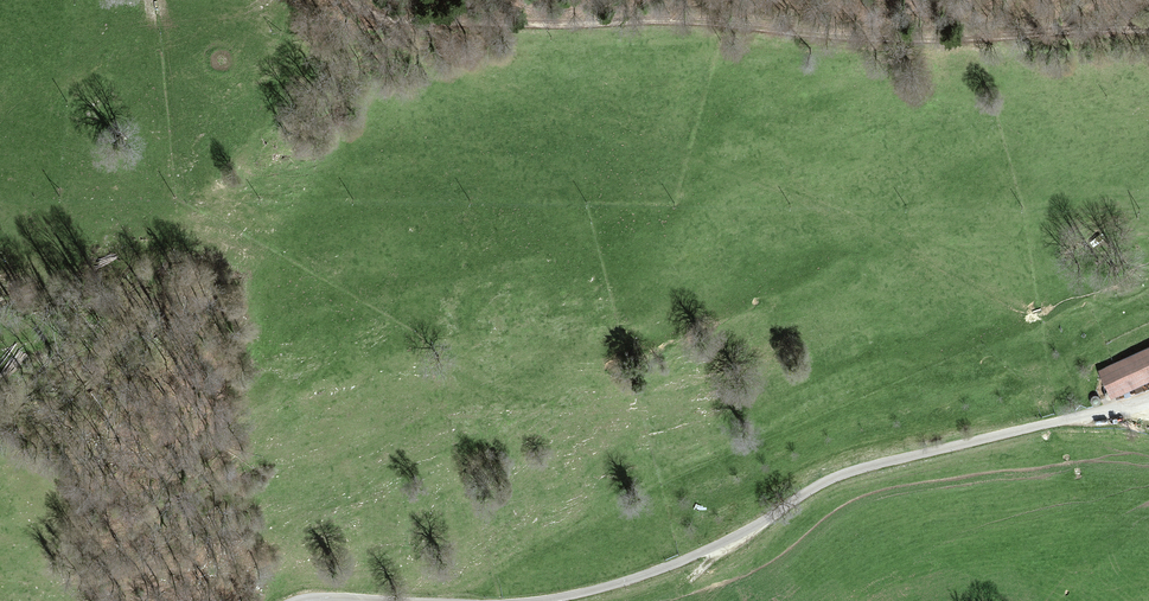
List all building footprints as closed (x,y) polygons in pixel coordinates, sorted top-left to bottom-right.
[(1100,368),(1113,398),(1148,383),(1148,347),(1100,368)]
